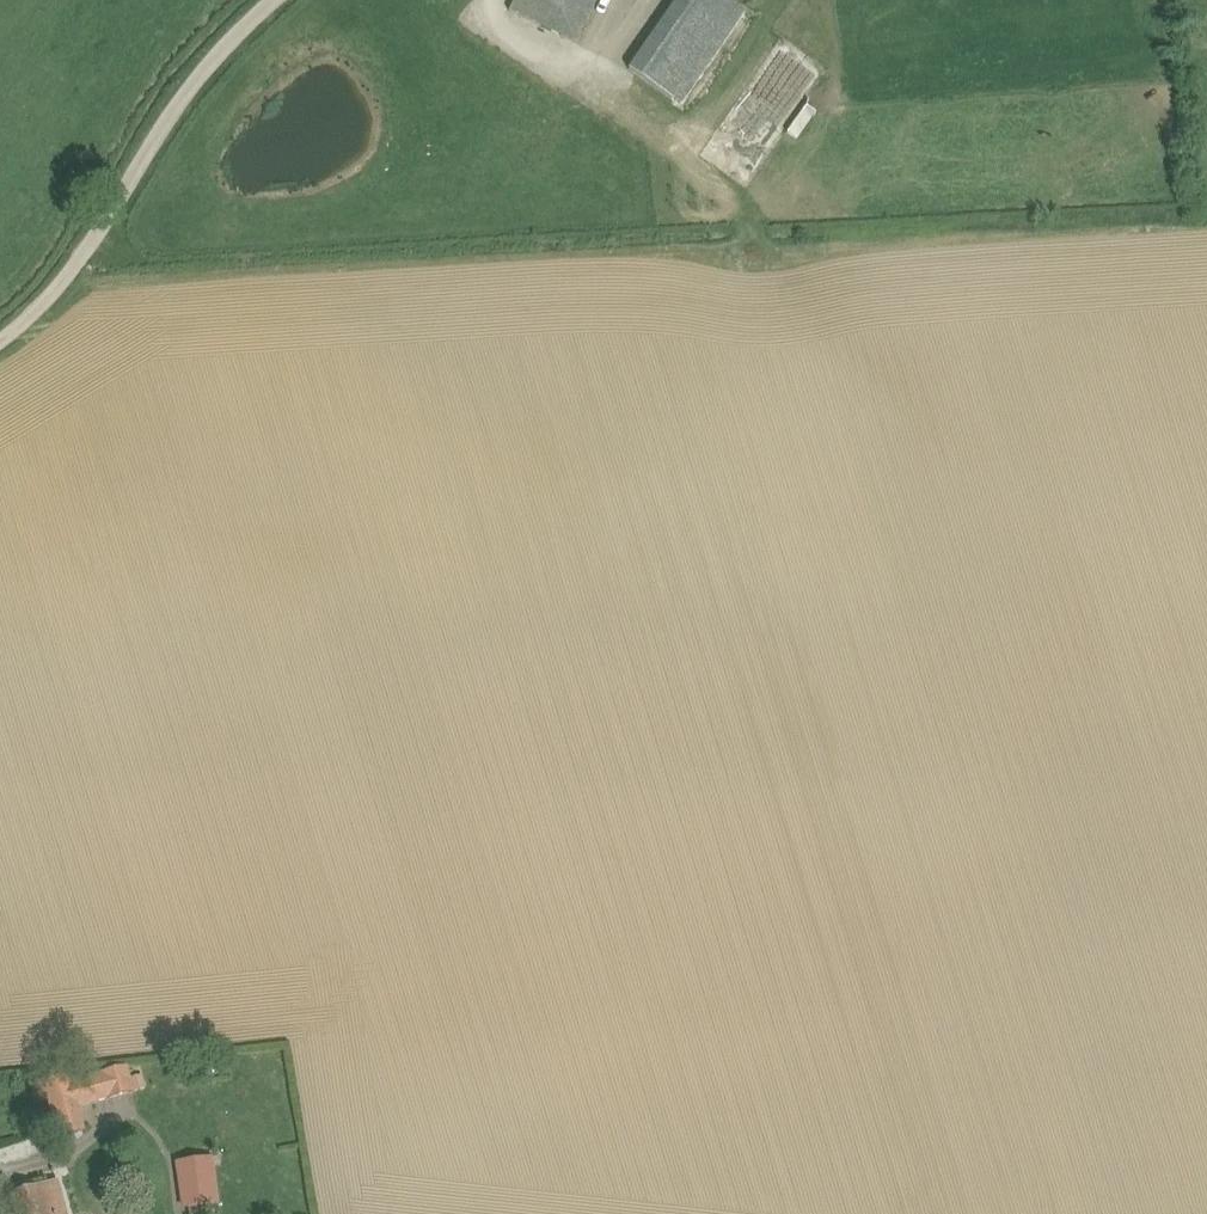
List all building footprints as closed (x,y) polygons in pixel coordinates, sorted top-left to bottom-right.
[(510,11),(577,43),(598,0),(515,0),(510,11)] [(754,16),(733,2),(736,0),(676,0),(629,68),(689,110),(754,16)] [(46,1082),(60,1137),(86,1130),(80,1107),(108,1100),(101,1072),(73,1079),(72,1075),(46,1082)] [(136,1091),(147,1088),(143,1074),(132,1077),(136,1091)] [(175,1162),(182,1209),(219,1205),(212,1157),(175,1162)] [(60,1181),(11,1194),(16,1211),(15,1212),(16,1213),(69,1213),(60,1181)]
